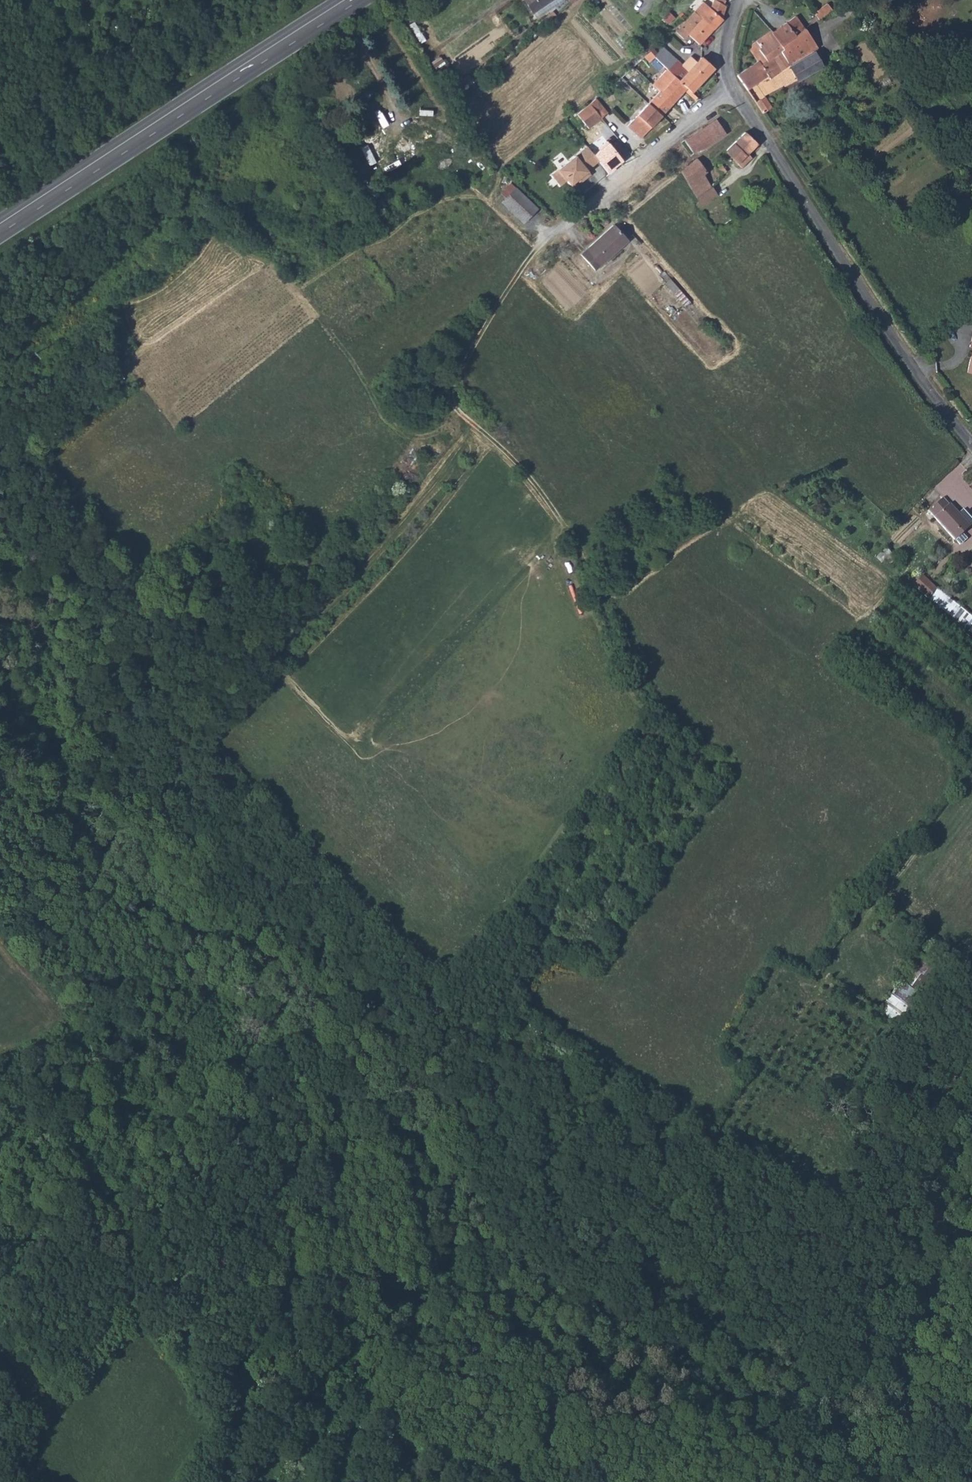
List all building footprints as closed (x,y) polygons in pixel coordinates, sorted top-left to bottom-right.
[(533,16),(560,2),(559,0),(523,0),(533,16)] [(815,11),(819,17),(833,7),(829,1),(815,11)] [(723,9),(710,2),(707,8),(700,4),(693,14),(713,31),(719,25),(723,9)] [(713,31),(693,14),(687,21),(695,29),(688,37),(700,47),(710,35),(713,31)] [(796,20),(773,36),(772,33),(753,46),(764,63),(779,55),(788,68),(816,49),(796,20)] [(695,29),(687,21),(678,30),(686,39),(688,37),(695,29)] [(686,39),(678,30),(677,32),(685,40),(686,39)] [(689,58),(680,66),(662,47),(653,56),(667,71),(687,92),(691,94),(711,71),(700,60),(695,64),(689,58)] [(816,54),(791,71),(798,83),(821,68),(817,62),(819,60),(816,54)] [(764,63),(756,65),(754,62),(736,73),(745,91),(746,93),(762,81),(764,84),(788,68),(779,55),(764,63)] [(667,71),(660,79),(663,82),(654,91),(659,97),(629,126),(641,138),(687,92),(667,71)] [(769,98),(755,107),(763,118),(776,109),(769,98)] [(597,105),(577,122),(587,134),(607,117),(597,105)] [(374,120),(363,126),(369,137),(380,130),(374,120)] [(714,123),(704,129),(711,142),(722,136),(714,123)] [(704,129),(693,136),(700,148),(711,142),(704,129)] [(743,134),(724,153),(741,169),(749,160),(745,156),(751,148),(755,145),(743,134)] [(693,136),(684,141),(691,153),(700,148),(693,136)] [(610,143),(596,155),(599,160),(610,175),(625,162),(610,143)] [(599,160),(596,155),(587,146),(551,176),(560,188),(568,182),(572,187),(590,173),(589,169),(599,160)] [(751,148),(745,156),(749,160),(756,152),(751,148)] [(695,160),(680,173),(689,185),(702,175),(705,172),(695,160)] [(721,165),(715,169),(718,175),(724,171),(721,165)] [(702,175),(689,185),(695,194),(708,184),(702,175)] [(710,183),(708,184),(695,194),(703,204),(718,193),(710,183)] [(541,208),(517,188),(501,202),(525,224),(541,208)] [(615,224),(581,254),(596,271),(630,242),(615,224)] [(949,507),(943,501),(928,515),(955,541),(971,525),(971,521),(966,516),(963,519),(950,506),(949,507)] [(943,597),(924,579),(915,588),(930,603),(931,602),(935,606),(943,597)] [(896,983),(884,1004),(899,1012),(911,992),(896,983)]
